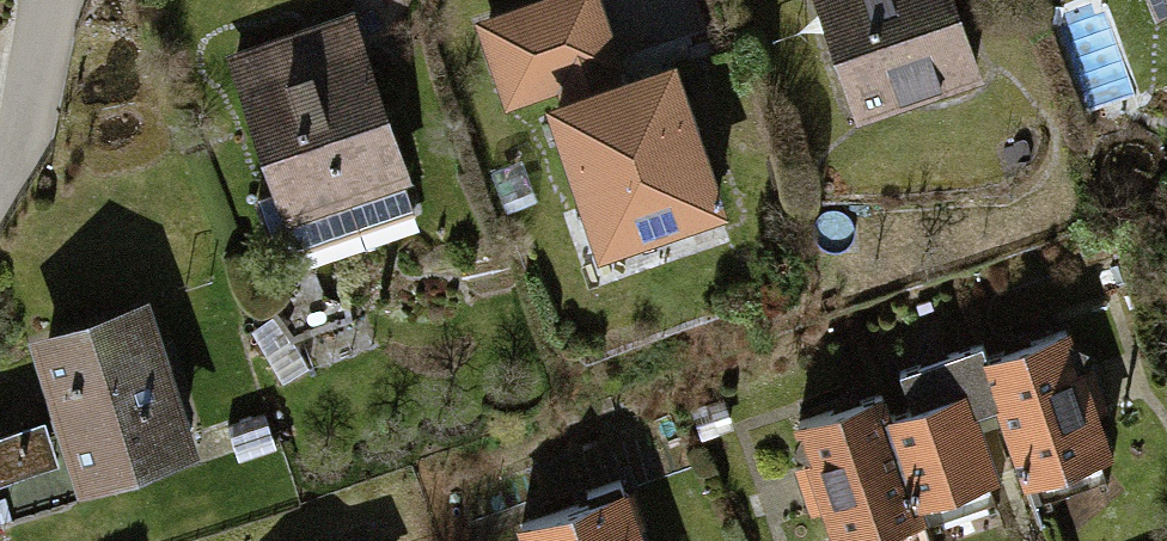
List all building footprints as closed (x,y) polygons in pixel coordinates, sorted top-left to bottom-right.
[(464,25),(495,116),(528,104),(584,265),(716,219),(663,67),(614,84),(585,0),(536,0),(464,25)] [(844,123),(970,80),(943,0),(802,0),(844,123)] [(1145,18),(1166,8),(1166,0),(1137,0),(1145,18)] [(341,11),(212,53),(278,253),(407,211),(341,11)] [(12,343),(66,499),(187,457),(133,301),(12,343)] [(786,424),(827,540),(862,540),(914,523),(910,511),(991,484),(974,434),(995,427),(1016,489),(1101,459),(1057,332),(976,359),(972,346),(885,376),(898,412),(880,418),(872,395),(786,424)] [(507,532),(510,540),(633,540),(617,495),(507,532)]
